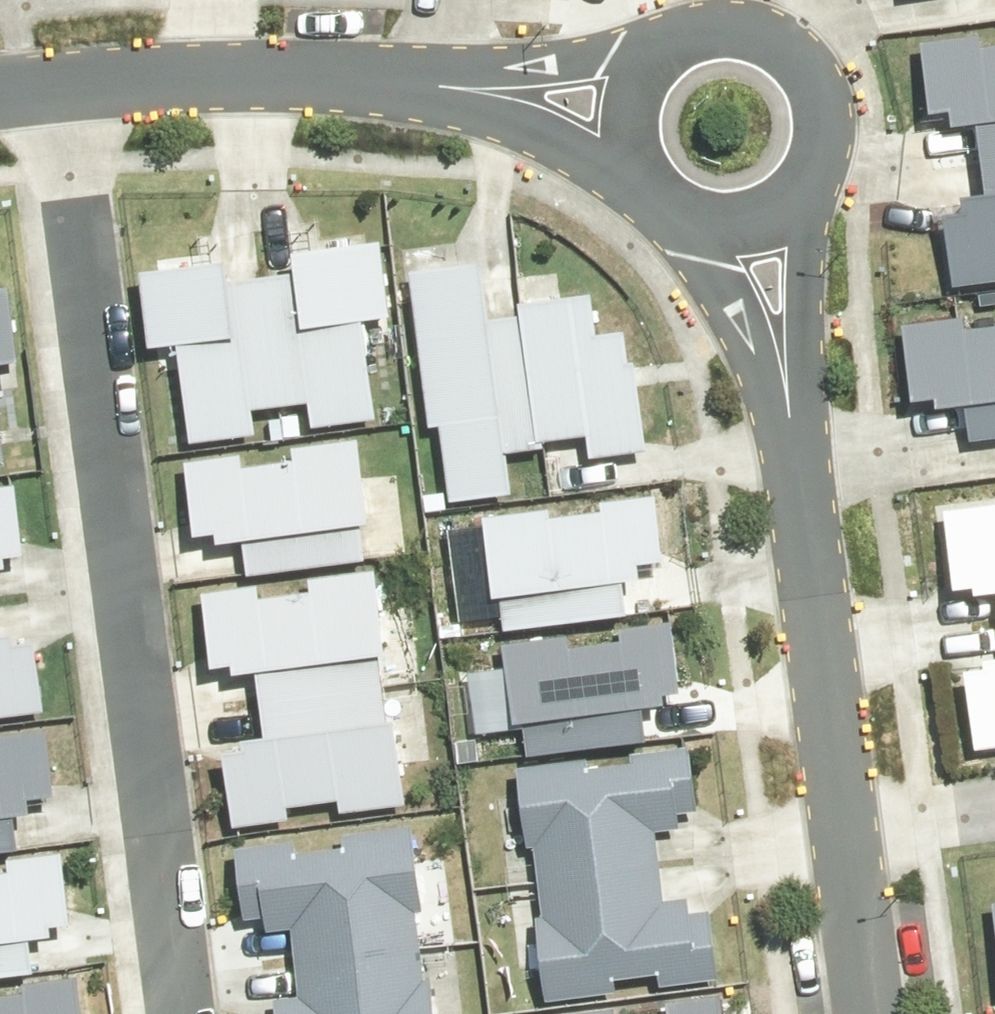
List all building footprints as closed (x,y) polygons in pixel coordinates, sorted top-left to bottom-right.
[(929,37),(939,113),(966,109),(963,127),(987,123),(994,179),(994,28),(929,37)] [(975,190),(977,208),(949,212),(961,298),(994,293),(994,187),(975,190)] [(241,242),(144,256),(156,334),(178,330),(193,429),(265,418),(262,397),(311,389),(315,417),(385,406),(369,302),(395,298),(384,224),(311,235),(314,251),(244,262),(241,242)] [(499,261),(433,273),(472,490),(528,480),(521,438),(597,425),(603,459),(665,448),(638,295),(509,318),(499,261)] [(21,476),(6,372),(32,368),(21,294),(0,297),(0,480),(21,476)] [(994,439),(994,327),(993,327),(992,318),(932,324),(940,401),(960,399),(961,406),(991,403),(994,439)] [(254,564),(379,551),(366,427),(295,434),(297,448),(252,452),(251,443),(192,449),(200,527),(220,525),(220,532),(251,529),(254,564)] [(32,558),(23,479),(0,482),(0,562),(32,558)] [(501,511),(513,622),(640,608),(637,572),(667,569),(666,561),(685,559),(677,482),(618,489),(619,498),(501,511)] [(966,506),(975,585),(994,583),(994,503),(966,506)] [(421,817),(394,576),(325,583),(327,600),(274,606),(272,588),(227,593),(236,672),(282,667),(291,749),(234,755),(243,842),(310,834),(308,816),(341,812),(343,826),(421,817)] [(517,625),(530,749),(654,736),(650,701),(681,698),(680,691),(699,688),(691,611),(632,617),(633,627),(588,631),(587,617),(517,625)] [(62,726),(53,639),(0,645),(0,733),(62,726)] [(973,669),(982,756),(994,754),(994,666),(973,669)] [(18,856),(14,820),(44,817),(44,810),(63,808),(55,730),(0,736),(0,858),(18,856)] [(589,750),(521,757),(548,999),(626,990),(624,977),(657,973),(660,991),(726,984),(717,897),(659,904),(650,822),(696,817),(687,737),(643,742),(645,761),(591,767),(589,750)] [(424,827),(356,835),(358,852),(304,858),(302,839),(258,844),(267,923),(312,918),(322,1000),(264,1007),(265,1013),(445,1013),(424,827)] [(38,985),(34,950),(64,947),(64,939),(83,937),(75,860),(16,866),(17,875),(0,877),(0,989),(38,985)] [(95,989),(44,994),(46,1012),(23,1013),(98,1013),(95,989)] [(745,991),(694,995),(695,1013),(690,1013),(747,1013),(745,991)] [(569,1007),(569,1013),(651,1013),(650,1000),(569,1007)]
